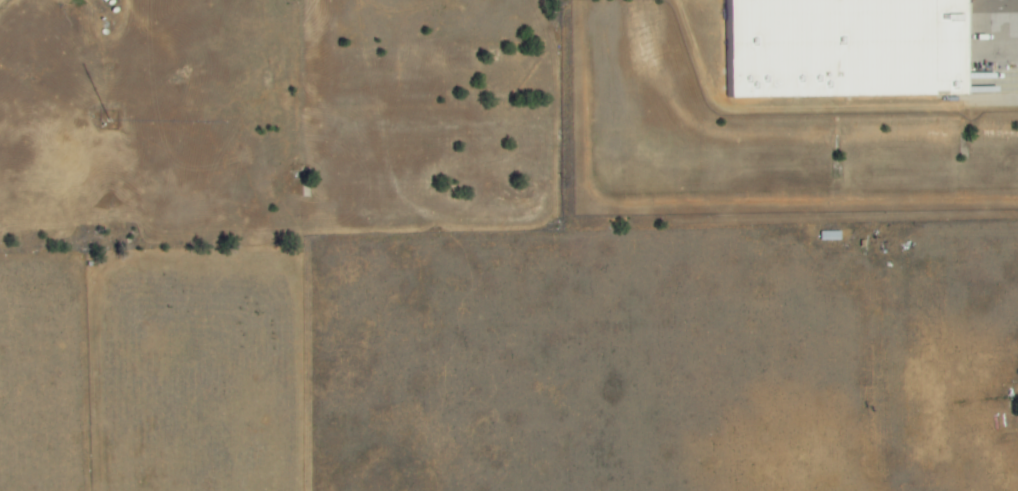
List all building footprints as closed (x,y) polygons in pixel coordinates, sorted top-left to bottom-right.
[(735,97),(970,93),(968,0),(733,0),(735,97)]
